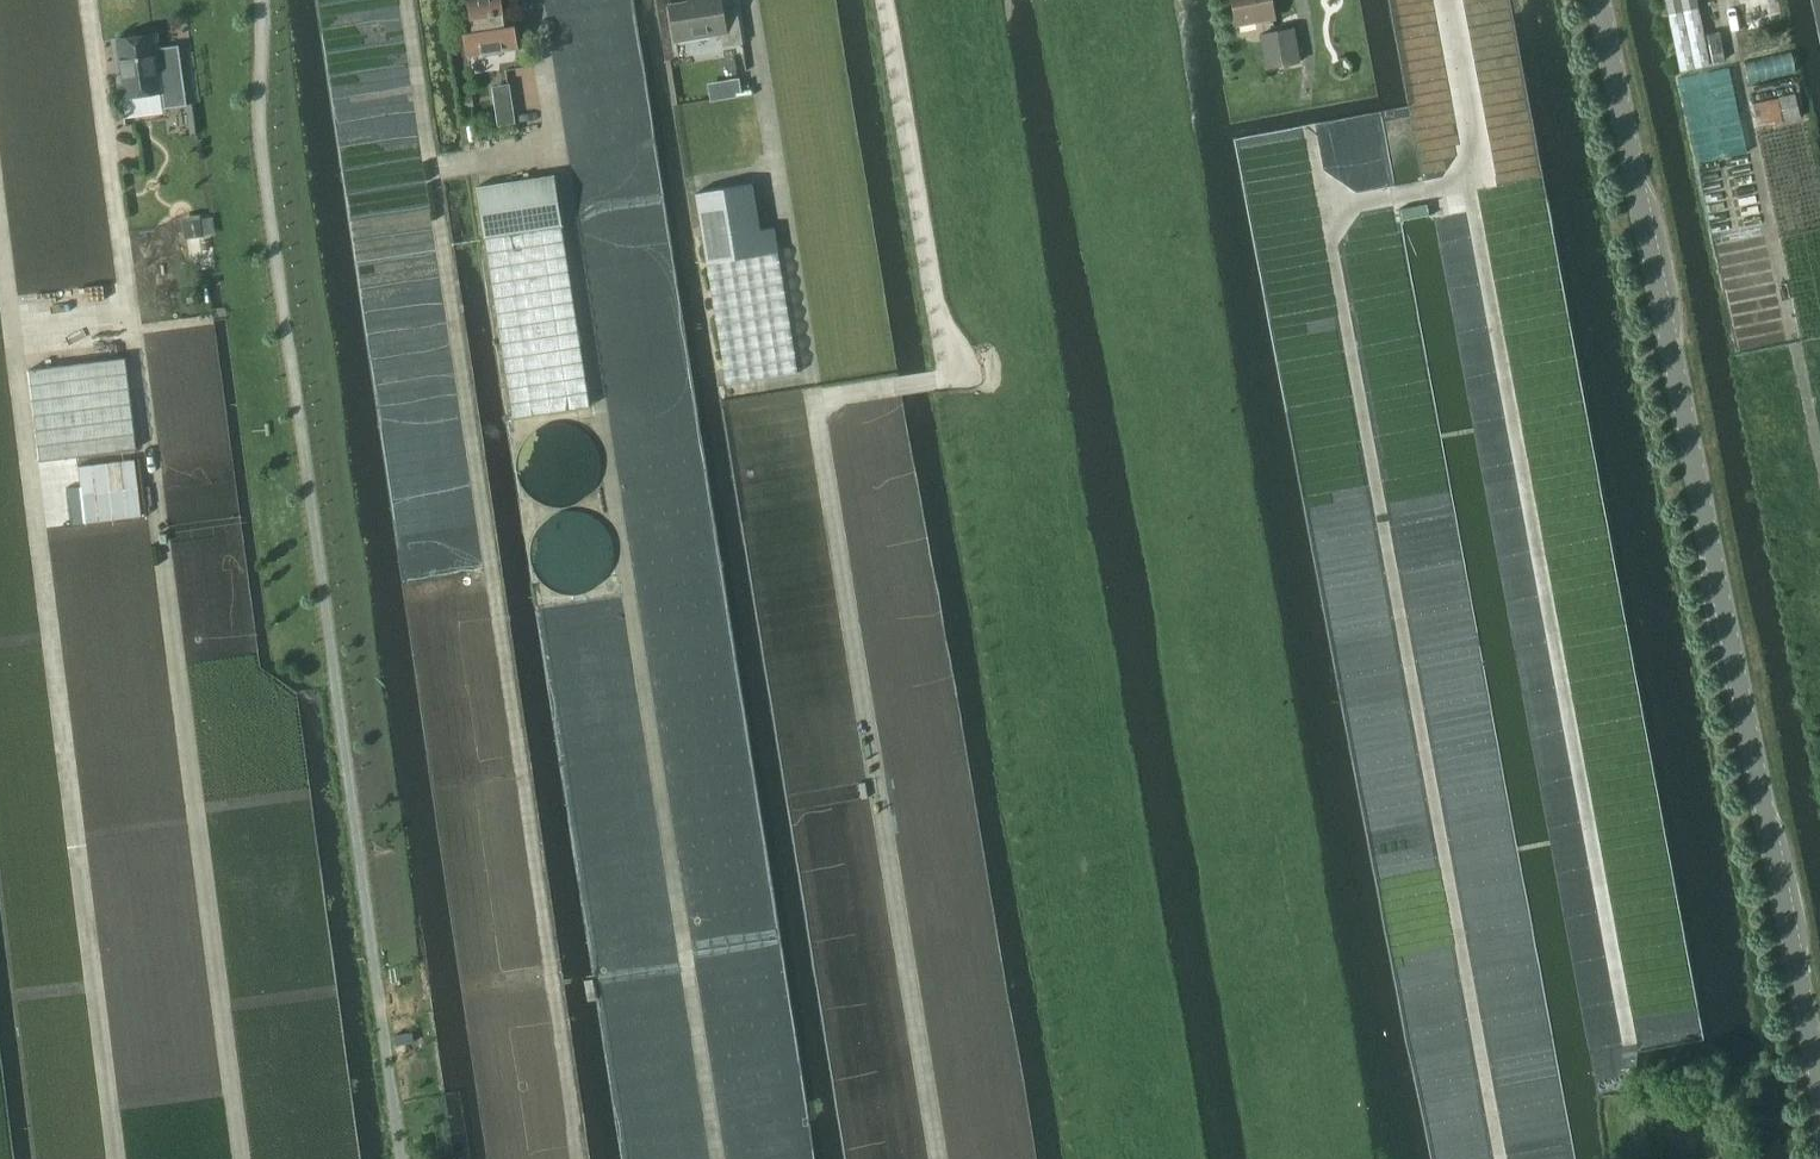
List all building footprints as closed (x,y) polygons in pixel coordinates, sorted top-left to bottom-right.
[(467,55),(483,52),(483,55),(502,52),(501,49),(517,47),(513,25),(504,26),(500,0),(468,0),(473,31),(464,33),(467,55)] [(675,40),(689,38),(719,33),(721,47),(743,43),(736,7),(723,9),(721,0),(694,0),(669,4),(675,40)] [(1236,24),(1274,17),(1271,0),(1232,0),(1236,24)] [(1679,71),(1710,64),(1697,0),(1664,0),(1679,71)] [(1260,34),(1267,67),(1299,61),(1293,28),(1260,34)] [(125,38),(118,39),(123,74),(118,74),(121,96),(122,95),(125,115),(151,111),(149,92),(163,90),(166,106),(186,104),(178,45),(158,48),(156,33),(150,34),(144,35),(139,31),(129,32),(125,38)] [(728,81),(730,95),(735,94),(734,91),(739,90),(737,79),(728,81)] [(1750,104),(1756,128),(1798,117),(1792,93),(1750,104)] [(472,96),(463,97),(465,106),(473,105),(472,96)] [(514,122),(511,104),(496,106),(499,125),(514,122)] [(477,186),(513,418),(589,406),(554,174),(477,186)] [(707,262),(706,263),(726,384),(798,373),(774,227),(760,229),(752,182),(696,192),(707,262)] [(199,220),(199,217),(185,219),(187,238),(201,236),(199,220)] [(125,356),(28,368),(39,460),(136,448),(125,356)] [(134,458),(78,465),(80,486),(85,522),(141,515),(134,458)]
